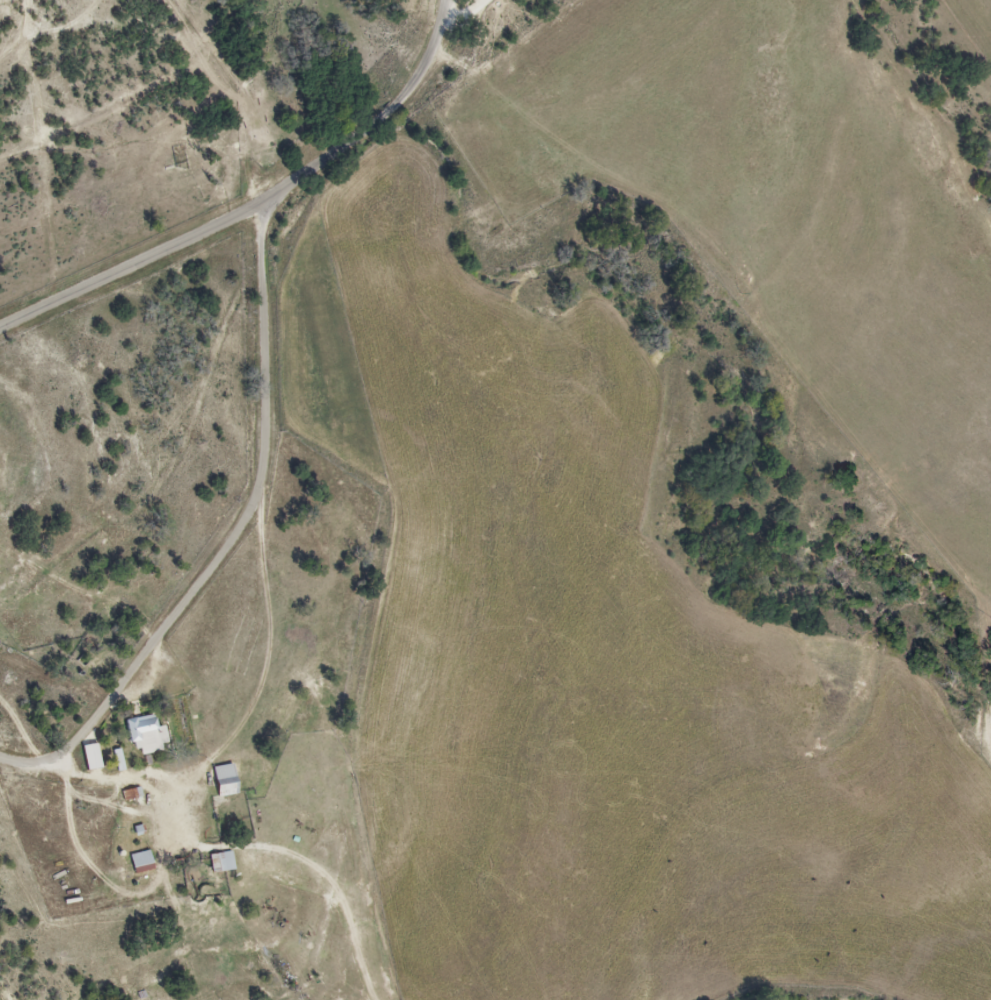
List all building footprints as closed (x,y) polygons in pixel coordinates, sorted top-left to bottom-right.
[(136,756),(166,751),(162,726),(157,727),(154,715),(129,720),(136,756)] [(217,797),(237,796),(234,765),(215,767),(217,797)] [(153,870),(151,852),(132,855),(135,873),(153,870)] [(213,873),(235,871),(233,853),(211,855),(213,873)]
